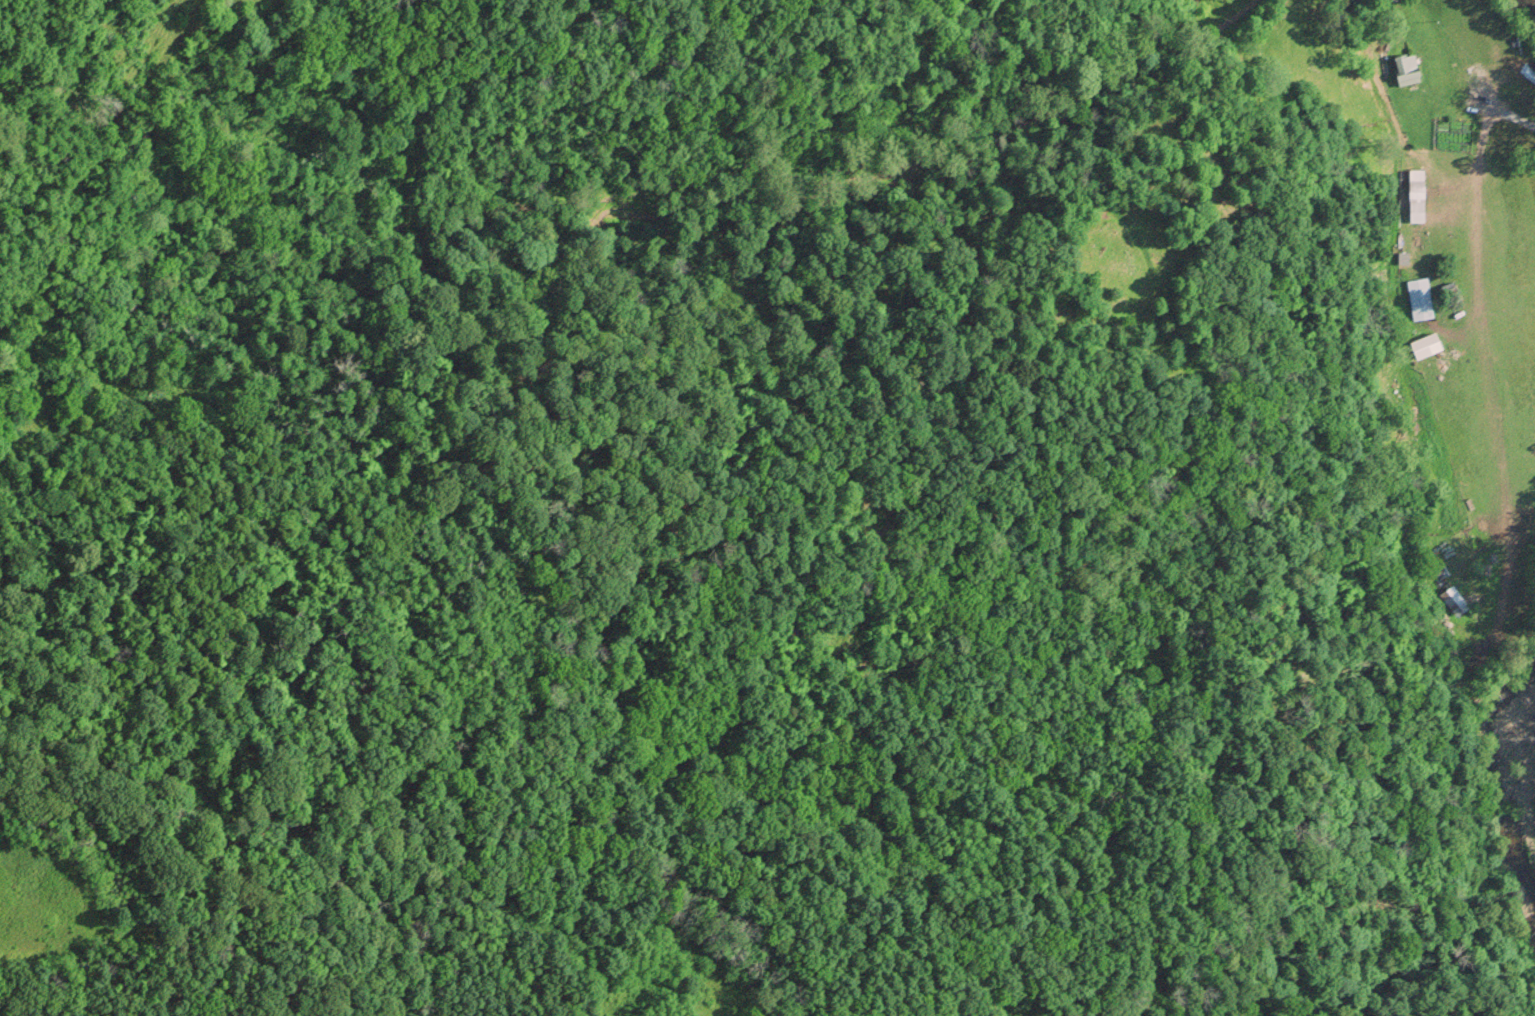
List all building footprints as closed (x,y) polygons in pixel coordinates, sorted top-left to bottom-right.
[(1391,62),(1412,58),(1417,84),(1396,89),(1391,62)] [(1423,214),(1409,214),(1407,181),(1421,180),(1423,214)] [(1412,322),(1404,282),(1425,278),(1433,317),(1412,322)] [(1408,344),(1432,334),(1439,351),(1415,361),(1408,344)] [(1439,595),(1452,587),(1467,609),(1453,618),(1439,595)]
